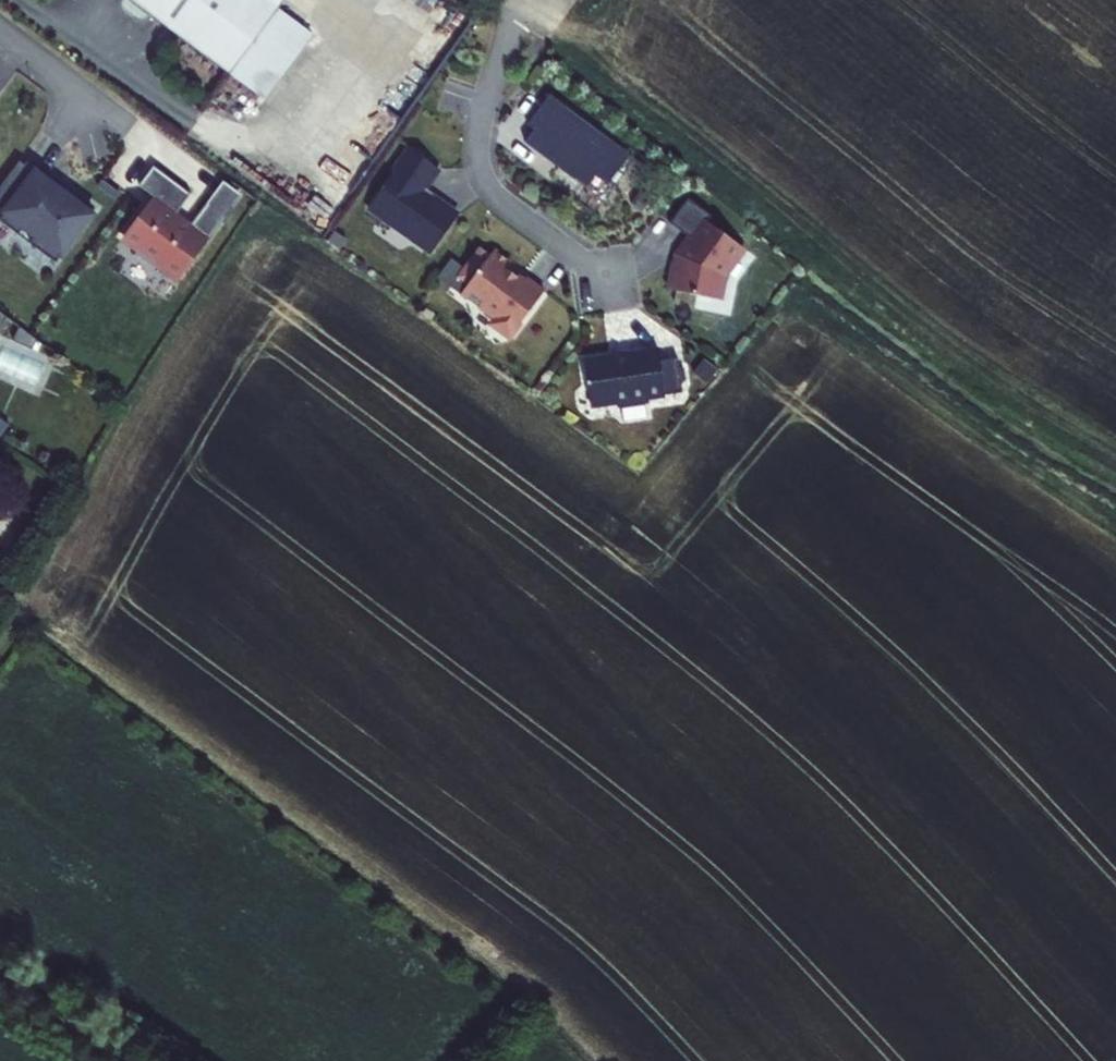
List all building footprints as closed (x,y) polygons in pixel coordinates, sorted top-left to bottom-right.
[(228,76),(277,10),(263,0),(124,0),(228,76)] [(277,10),(228,76),(264,102),(312,36),(277,10)] [(610,192),(633,162),(548,98),(525,129),(531,134),(522,146),(582,191),(592,179),(610,192)] [(435,174),(406,153),(364,213),(428,258),(455,220),(428,201),(427,203),(418,197),(435,174)] [(0,190),(0,210),(6,215),(1,222),(21,237),(27,229),(39,238),(33,246),(57,264),(94,214),(82,205),(84,201),(69,189),(57,191),(47,183),(20,163),(0,190)] [(161,266),(181,281),(234,210),(216,196),(190,230),(176,219),(193,196),(155,168),(141,188),(155,199),(125,239),(141,251),(137,257),(156,272),(161,266)] [(216,196),(234,210),(244,197),(226,183),(216,196)] [(672,295),(716,303),(721,279),(740,251),(705,226),(710,220),(686,203),(668,228),(691,244),(678,260),(677,268),(672,267),(668,290),(673,291),(672,295)] [(477,254),(456,282),(466,289),(458,299),(494,323),(491,326),(492,332),(504,341),(510,340),(542,297),(524,283),(521,287),(504,274),(509,268),(491,255),(487,261),(477,254)] [(608,363),(582,366),(588,413),(615,409),(615,412),(647,407),(646,404),(681,399),(676,364),(658,367),(656,356),(625,360),(625,363),(608,366),(608,363)]
